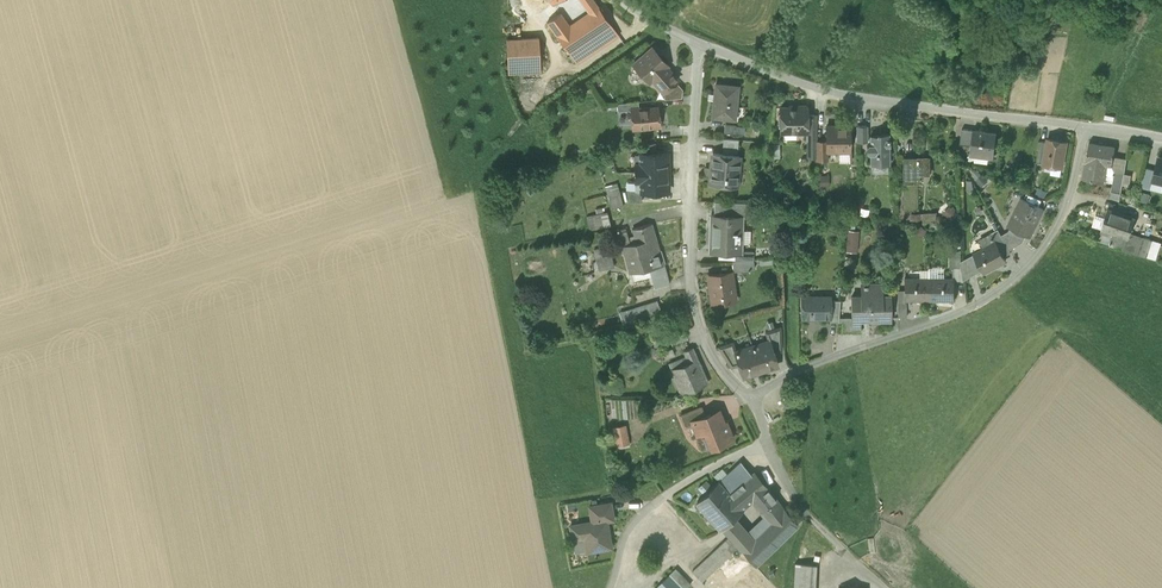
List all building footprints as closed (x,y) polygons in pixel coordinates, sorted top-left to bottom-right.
[(589,14),(598,7),(593,0),(579,0),(589,14)] [(612,26),(598,7),(589,14),(568,28),(557,36),(570,54),(612,26)] [(546,21),(552,29),(563,21),(557,13),(546,21)] [(568,28),(563,21),(552,29),(557,36),(568,28)] [(612,26),(570,54),(577,65),(619,36),(612,26)] [(508,68),(540,66),(539,38),(506,40),(508,68)] [(652,79),(664,93),(675,83),(678,81),(666,67),(668,66),(653,49),(641,59),(640,57),(635,62),(636,64),(634,65),(649,82),(652,79)] [(540,66),(508,68),(508,76),(541,74),(540,66)] [(664,93),(665,100),(681,98),(682,90),(675,83),(664,93)] [(712,117),(735,119),(738,86),(716,84),(715,94),(714,100),(712,117)] [(617,105),(618,112),(631,111),(631,110),(639,109),(638,102),(617,105)] [(806,132),(807,132),(807,115),(807,108),(804,105),(800,105),(798,107),(781,108),(781,132),(798,132),(798,129),(805,129),(805,132),(806,132)] [(631,111),(633,129),(659,127),(658,108),(639,109),(631,110),(631,111)] [(806,140),(816,140),(816,115),(807,115),(807,132),(806,132),(806,140)] [(724,133),(744,134),(745,126),(724,124),(724,133)] [(839,152),(840,152),(840,150),(849,150),(849,127),(838,127),(838,126),(826,126),(827,141),(827,152),(839,152)] [(856,141),(868,141),(867,126),(856,126),(856,141)] [(960,144),(971,145),(973,130),(962,128),(960,144)] [(989,154),(994,154),(997,133),(973,130),(971,145),(970,151),(976,152),(989,154)] [(888,164),(889,164),(889,133),(882,133),(882,135),(870,135),(870,144),(869,144),(867,146),(867,151),(869,153),(870,153),(870,164),(872,164),(888,164)] [(1052,165),(1062,167),(1067,142),(1048,138),(1048,142),(1044,163),(1052,165)] [(722,154),(737,155),(738,141),(739,139),(723,139),(722,154)] [(807,158),(817,158),(816,141),(816,140),(806,140),(807,158)] [(817,158),(817,160),(827,160),(827,152),(827,141),(816,141),(817,158)] [(1037,162),(1044,163),(1048,142),(1040,141),(1037,162)] [(642,146),(642,154),(644,154),(644,153),(656,153),(656,143),(642,146)] [(1083,178),(1103,182),(1106,165),(1112,166),(1115,147),(1089,143),(1083,178)] [(840,152),(839,152),(839,163),(850,163),(849,150),(840,150),(840,152)] [(989,154),(976,152),(975,162),(988,163),(989,154)] [(635,163),(635,173),(668,173),(668,162),(668,154),(663,154),(663,153),(656,153),(644,153),(644,154),(642,154),(639,154),(640,163),(635,163)] [(710,184),(736,187),(739,155),(737,155),(722,154),(713,153),(710,184)] [(905,182),(914,182),(913,172),(919,172),(919,174),(930,174),(930,157),(919,157),(919,159),(904,159),(905,182)] [(1158,158),(1155,170),(1152,180),(1161,183),(1161,159),(1158,158)] [(888,172),(888,164),(872,164),(872,172),(888,172)] [(1062,167),(1052,165),(1050,174),(1060,176),(1062,167)] [(1103,182),(1112,184),(1115,171),(1112,166),(1106,165),(1103,182)] [(1141,184),(1150,187),(1152,180),(1155,170),(1146,168),(1141,184)] [(1111,191),(1121,193),(1125,173),(1115,171),(1112,184),(1111,191)] [(668,183),(668,173),(635,173),(635,183),(640,183),(640,190),(640,192),(642,192),(645,192),(663,192),(668,191),(668,183)] [(983,173),(976,178),(981,185),(988,180),(983,173)] [(626,183),(627,191),(635,191),(640,190),(640,183),(635,183),(626,183)] [(605,189),(608,198),(620,195),(617,185),(605,189)] [(627,191),(629,202),(642,202),(642,192),(640,192),(640,190),(635,191),(627,191)] [(608,198),(611,209),(623,206),(620,195),(608,198)] [(1027,234),(1030,236),(1044,209),(1021,198),(1021,199),(1024,200),(1011,226),(1008,224),(1008,225),(1011,227),(1027,234)] [(1024,200),(1021,199),(1008,224),(1011,226),(1024,200)] [(714,201),(714,215),(741,216),(741,217),(747,218),(747,202),(714,201)] [(1101,229),(1102,229),(1128,238),(1129,238),(1131,233),(1135,219),(1107,210),(1101,229)] [(916,223),(917,235),(930,234),(929,212),(910,212),(910,223),(916,223)] [(597,215),(594,216),(597,230),(610,226),(607,213),(604,213),(597,215)] [(741,230),(741,217),(741,216),(714,215),(711,215),(710,252),(718,252),(735,253),(740,253),(740,251),(741,243),(741,230)] [(590,231),(597,230),(594,216),(587,217),(590,231)] [(622,247),(625,260),(660,251),(652,224),(632,230),(635,238),(636,243),(630,245),(622,247)] [(1009,231),(1002,235),(1010,249),(1023,241),(1027,234),(1011,227),(1009,231)] [(1011,252),(1010,249),(1002,235),(998,228),(991,233),(996,242),(997,242),(1004,256),(1011,252)] [(635,238),(628,239),(625,229),(618,231),(622,247),(630,245),(636,243),(635,238)] [(1101,233),(1105,234),(1112,236),(1109,245),(1124,250),(1128,238),(1102,229),(1101,233)] [(751,230),(741,230),(741,243),(750,243),(751,230)] [(859,231),(848,230),(846,251),(857,252),(859,231)] [(981,238),(986,247),(996,242),(991,233),(981,238)] [(1124,250),(1138,254),(1144,237),(1131,233),(1129,238),(1128,238),(1124,250)] [(1102,242),(1109,245),(1112,236),(1105,234),(1102,242)] [(1151,240),(1144,237),(1138,254),(1146,257),(1151,240)] [(997,242),(996,242),(986,247),(974,254),(982,269),(984,272),(1006,260),(1004,256),(997,242)] [(667,272),(660,251),(625,260),(626,260),(625,260),(629,274),(632,273),(649,269),(651,277),(654,287),(654,289),(669,285),(666,272),(667,272)] [(735,260),(735,261),(753,260),(753,252),(740,251),(740,253),(735,253),(735,260)] [(950,267),(961,267),(961,251),(950,251),(950,267)] [(961,268),(963,279),(982,269),(974,254),(961,261),(961,267),(961,268)] [(597,260),(600,272),(614,268),(611,256),(597,260)] [(755,269),(753,260),(735,261),(732,261),(734,272),(755,269)] [(929,269),(929,278),(945,278),(945,269),(939,269),(939,267),(929,267),(929,269)] [(954,278),(954,280),(963,279),(961,268),(961,267),(950,267),(952,278),(954,278)] [(634,281),(651,277),(649,269),(632,273),(634,281)] [(929,278),(929,269),(920,269),(920,278),(929,278)] [(709,275),(713,305),(735,301),(734,292),(736,292),(735,281),(732,281),(731,272),(709,275)] [(905,300),(929,300),(929,278),(920,278),(904,278),(904,291),(904,300),(905,300)] [(945,278),(929,278),(929,300),(954,300),(954,280),(954,278),(952,278),(945,278)] [(851,318),(860,318),(891,317),(891,295),(882,295),(882,283),(865,283),(865,290),(866,290),(866,296),(851,296),(851,317),(851,318)] [(898,317),(906,317),(906,303),(905,303),(905,300),(904,300),(904,291),(898,291),(898,317)] [(830,317),(830,300),(830,295),(804,295),(804,306),(802,306),(802,314),(804,317),(830,317)] [(830,321),(838,321),(840,300),(830,300),(830,317),(830,321)] [(636,309),(640,322),(661,315),(657,302),(636,309)] [(627,312),(631,324),(640,322),(636,309),(627,312)] [(842,317),(841,333),(861,332),(860,318),(851,318),(851,317),(842,317)] [(769,341),(773,352),(781,349),(781,327),(765,331),(769,341)] [(673,337),(675,343),(687,340),(685,334),(673,337)] [(655,340),(656,347),(666,344),(664,337),(655,340)] [(769,341),(752,346),(760,371),(777,365),(773,352),(769,341)] [(718,347),(730,366),(739,363),(735,352),(736,352),(733,342),(718,347)] [(743,377),(760,371),(752,346),(736,352),(735,352),(739,363),(743,377)] [(665,359),(674,355),(672,349),(663,353),(665,359)] [(671,371),(681,394),(708,383),(693,349),(685,352),(687,357),(689,364),(684,366),(671,371)] [(681,359),(684,366),(689,364),(687,357),(681,359)] [(684,366),(681,359),(668,365),(671,371),(684,366)] [(680,416),(685,428),(693,425),(692,422),(705,417),(701,408),(680,416)] [(710,448),(711,449),(733,440),(726,423),(724,424),(719,413),(711,416),(710,414),(705,417),(692,422),(693,425),(698,436),(704,434),(710,448)] [(629,445),(625,426),(613,429),(617,447),(629,445)] [(698,436),(695,437),(701,451),(710,448),(704,434),(698,436)] [(719,482),(729,494),(751,476),(752,475),(741,462),(719,482)] [(764,491),(751,476),(729,494),(743,510),(752,503),(765,492),(764,491)] [(732,520),(743,510),(729,494),(719,482),(697,503),(721,529),(722,528),(722,529),(732,520)] [(752,503),(760,512),(776,498),(767,488),(764,491),(765,492),(752,503)] [(750,541),(742,549),(756,567),(779,545),(798,526),(776,498),(760,512),(768,523),(750,541)] [(589,507),(591,516),(612,512),(610,503),(589,507)] [(584,538),(587,553),(610,549),(607,531),(608,531),(607,521),(614,520),(612,512),(591,516),(592,523),(570,527),(573,541),(584,538)] [(750,541),(732,520),(722,529),(738,546),(742,549),(750,541)] [(719,547),(727,556),(737,547),(729,538),(719,547)] [(692,572),(701,581),(727,556),(719,547),(692,572)] [(794,587),(815,587),(816,565),(795,564),(794,587)] [(669,576),(681,587),(688,587),(691,585),(675,569),(669,576)] [(669,576),(656,587),(681,587),(669,576)]
